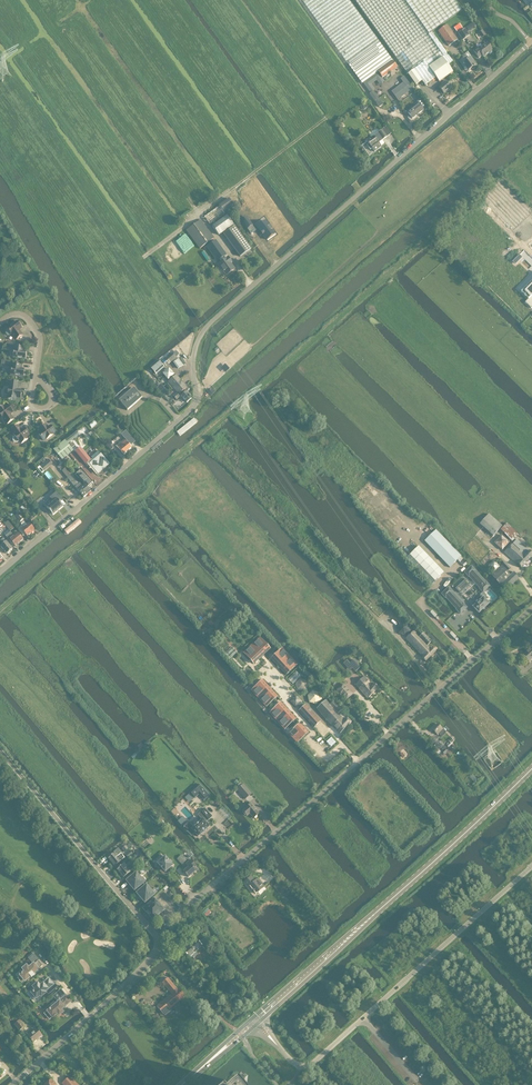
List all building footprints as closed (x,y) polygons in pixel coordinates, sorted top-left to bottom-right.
[(343,58),(344,59),(348,65),(352,70),(358,78),(361,82),(362,84),(363,83),(378,72),(393,61),(348,0),(301,0),(343,58)] [(358,4),(365,15),(371,24),(378,33),(384,41),(408,74),(438,52),(401,0),(355,0),(358,4)] [(438,52),(442,58),(448,65),(450,64),(453,62),(432,32),(462,11),(454,0),(401,0),(438,52)] [(438,31),(449,46),(458,40),(447,25),(438,31)] [(458,33),(463,40),(469,36),(464,29),(458,33)] [(484,58),(493,51),(487,43),(478,49),(477,48),(473,51),(479,58),(482,56),(484,58)] [(438,52),(408,74),(416,85),(422,81),(425,86),(436,77),(429,68),(442,58),(438,52)] [(464,68),(467,66),(470,70),(477,65),(471,57),(467,60),(466,58),(459,62),(464,68)] [(442,58),(429,68),(436,77),(439,82),(453,72),(448,65),(442,58)] [(393,61),(378,72),(383,78),(385,77),(397,68),(393,61)] [(378,72),(363,83),(370,92),(373,89),(369,84),(377,78),(381,84),(385,81),(383,78),(378,72)] [(404,84),(392,93),(398,100),(409,91),(411,93),(414,91),(404,77),(401,79),(404,84)] [(444,94),(451,88),(445,81),(443,83),(441,84),(442,85),(439,88),(444,94)] [(369,94),(379,107),(383,105),(373,91),(369,94)] [(408,113),(413,119),(424,110),(423,109),(426,107),(420,100),(417,102),(419,104),(408,113)] [(381,147),(379,143),(387,137),(382,130),(378,133),(374,136),(367,141),(369,144),(367,146),(370,150),(372,149),(374,152),(381,147)] [(212,227),(218,235),(233,224),(227,216),(212,227)] [(246,217),(241,221),(247,229),(252,225),(246,217)] [(200,249),(211,240),(214,238),(201,220),(187,230),(200,249)] [(266,221),(258,227),(267,240),(275,234),(266,221)] [(223,234),(240,256),(251,248),(234,226),(223,234)] [(214,241),(206,247),(217,262),(220,260),(221,262),(217,265),(221,270),(221,269),(226,276),(236,269),(234,267),(230,261),(231,260),(230,260),(228,257),(224,260),(223,258),(227,255),(216,240),(214,241)] [(513,262),(514,261),(516,264),(523,258),(524,257),(531,264),(531,258),(525,250),(513,262)] [(193,274),(197,279),(202,275),(199,271),(193,274)] [(521,294),(529,302),(531,299),(531,284),(521,294)] [(16,340),(23,336),(18,330),(22,328),(17,322),(7,329),(8,330),(6,331),(6,332),(6,334),(7,335),(8,336),(10,336),(11,335),(12,335),(16,340)] [(26,359),(27,352),(22,351),(22,348),(20,347),(15,347),(15,350),(14,350),(14,351),(12,351),(11,351),(10,352),(10,354),(10,356),(12,357),(13,357),(13,358),(26,359)] [(162,362),(166,367),(173,361),(179,369),(183,366),(179,359),(178,360),(176,358),(172,353),(162,362)] [(151,369),(156,375),(165,368),(160,362),(151,369)] [(23,377),(24,370),(19,369),(20,365),(13,364),(13,368),(12,368),(12,369),(10,368),(9,369),(8,370),(7,372),(8,373),(9,374),(11,375),(23,377)] [(168,382),(179,395),(178,395),(177,394),(173,397),(176,400),(181,396),(187,403),(192,399),(188,395),(190,394),(187,391),(186,392),(184,390),(187,388),(176,375),(168,382)] [(6,395),(8,395),(8,396),(9,396),(8,399),(16,400),(16,397),(20,398),(21,390),(17,390),(18,383),(11,382),(10,389),(9,389),(7,389),(6,390),(5,391),(5,393),(5,394),(6,395)] [(157,388),(164,397),(169,393),(161,384),(157,388)] [(119,401),(127,411),(142,398),(134,388),(119,401)] [(14,420),(10,414),(13,412),(9,406),(5,408),(4,406),(0,409),(0,415),(3,419),(4,419),(8,424),(14,420)] [(197,423),(194,419),(176,433),(180,437),(197,423)] [(18,443),(19,442),(20,442),(22,444),(28,440),(26,437),(29,435),(25,429),(22,431),(18,425),(11,430),(15,435),(15,436),(15,437),(14,438),(13,439),(13,440),(15,442),(16,443),(18,443)] [(52,434),(55,432),(51,427),(48,429),(45,425),(39,429),(42,433),(39,435),(43,441),(46,439),(47,439),(53,435),(52,434)] [(126,432),(122,435),(130,445),(135,442),(126,432)] [(118,438),(114,441),(117,444),(118,443),(119,444),(116,446),(123,454),(132,447),(125,439),(121,442),(121,441),(124,439),(123,438),(121,435),(118,438)] [(65,441),(60,445),(69,455),(74,451),(69,446),(65,441)] [(69,455),(60,445),(54,450),(62,460),(69,455)] [(76,453),(86,465),(91,461),(81,448),(76,453)] [(94,461),(89,464),(98,475),(110,465),(101,454),(99,452),(92,458),(93,460),(94,461)] [(71,482),(76,478),(59,457),(52,463),(54,466),(56,468),(57,467),(58,469),(59,468),(62,472),(71,482)] [(48,459),(40,467),(40,466),(38,468),(42,474),(44,472),(43,471),(52,463),(48,459)] [(77,473),(75,475),(77,477),(79,480),(79,479),(84,485),(85,484),(88,488),(92,484),(82,473),(79,475),(77,473)] [(81,484),(76,478),(71,482),(76,488),(84,498),(87,495),(85,492),(88,489),(84,485),(82,487),(80,484),(81,484)] [(53,495),(43,504),(47,508),(49,511),(48,512),(51,515),(52,514),(53,515),(61,508),(63,506),(59,501),(61,499),(56,493),(53,495)] [(480,524),(493,536),(502,526),(488,514),(480,524)] [(21,515),(16,519),(19,523),(20,522),(22,524),(21,524),(24,528),(22,530),(27,536),(31,533),(22,523),(24,522),(23,520),(24,519),(21,515)] [(83,523),(77,515),(74,517),(72,517),(60,527),(67,537),(83,523)] [(8,521),(4,524),(10,531),(14,528),(8,521)] [(22,523),(31,533),(35,530),(29,523),(27,525),(24,522),(22,523)] [(512,542),(518,535),(519,535),(507,524),(500,530),(512,542)] [(461,557),(436,530),(424,541),(450,568),(461,557)] [(12,534),(19,543),(23,540),(16,531),(12,534)] [(19,543),(12,534),(8,537),(16,546),(19,543)] [(13,549),(7,542),(4,538),(1,541),(4,544),(1,547),(7,554),(13,549)] [(524,547),(516,540),(504,553),(521,568),(531,556),(531,554),(524,547)] [(444,573),(418,547),(410,555),(435,581),(444,573)] [(467,564),(461,557),(457,560),(464,567),(467,564)] [(491,575),(500,585),(506,591),(519,578),(514,572),(510,576),(507,572),(510,568),(505,562),(501,566),(502,566),(491,575)] [(475,571),(471,566),(464,573),(468,577),(469,577),(479,588),(483,593),(490,586),(486,582),(485,582),(475,571)] [(453,592),(448,588),(441,594),(446,599),(446,598),(456,609),(456,610),(460,614),(467,608),(463,603),(462,604),(452,593),(453,592)] [(364,597),(367,600),(374,594),(371,591),(364,597)] [(485,600),(481,596),(471,605),(479,613),(483,610),(485,608),(489,604),(487,602),(488,601),(486,599),(485,600)] [(423,634),(422,634),(419,637),(414,631),(406,639),(423,657),(422,658),(425,662),(436,652),(432,648),(431,650),(427,646),(431,642),(423,634)] [(243,653),(254,664),(270,649),(260,637),(243,653)] [(523,655),(529,662),(531,659),(531,647),(523,655)] [(271,659),(286,675),(297,665),(283,648),(271,659)] [(352,669),(355,672),(361,667),(355,659),(350,664),(347,660),(343,663),(350,671),(352,669)] [(373,686),(369,682),(364,677),(355,685),(368,698),(379,688),(375,684),(373,686)] [(251,691),(266,707),(278,697),(263,680),(251,691)] [(346,686),(338,693),(343,698),(351,692),(346,686)] [(299,711),(314,728),(321,721),(305,705),(304,706),(301,703),(301,702),(296,696),(290,701),(296,707),(296,706),(300,710),(299,711)] [(338,714),(330,705),(326,700),(316,709),(329,722),(338,714)] [(338,714),(340,712),(342,710),(334,701),(330,705),(338,714)] [(269,713),(284,729),(296,719),(281,703),(269,713)] [(340,712),(338,714),(329,722),(340,734),(352,723),(348,719),(345,721),(340,715),(341,714),(340,712)] [(308,732),(303,727),(300,723),(291,732),(289,734),(297,743),(308,732)] [(446,732),(445,731),(443,730),(437,724),(432,730),(438,735),(439,734),(441,737),(446,732)] [(238,790),(245,799),(252,794),(244,784),(238,790)] [(199,794),(204,800),(209,795),(199,785),(192,791),(189,794),(194,799),(199,794)] [(209,827),(215,822),(209,815),(206,817),(199,808),(196,811),(190,804),(180,812),(191,825),(186,829),(191,835),(192,834),(195,838),(198,836),(201,840),(212,831),(209,827)] [(250,814),(253,819),(259,814),(251,804),(243,811),(247,816),(250,814)] [(124,852),(128,849),(124,844),(120,847),(124,852)] [(108,859),(111,863),(118,857),(117,856),(120,855),(121,854),(122,853),(118,849),(114,852),(115,853),(108,859)] [(117,870),(120,874),(133,863),(141,856),(137,851),(133,854),(134,856),(130,860),(131,861),(126,865),(127,865),(125,866),(124,864),(117,870)] [(125,858),(121,854),(120,855),(117,856),(118,857),(111,863),(114,866),(125,858)] [(177,859),(182,865),(187,860),(182,855),(177,859)] [(158,864),(164,872),(168,868),(169,869),(173,866),(170,862),(169,861),(165,857),(161,860),(162,861),(158,864)] [(186,864),(189,867),(184,872),(184,871),(183,872),(188,877),(189,877),(188,877),(195,871),(196,871),(193,868),(196,866),(191,860),(186,864)] [(133,863),(120,874),(123,878),(130,872),(129,870),(135,865),(133,863)] [(142,874),(139,871),(127,881),(129,884),(132,888),(132,887),(135,890),(144,882),(139,877),(142,874)] [(243,883),(247,888),(249,886),(256,894),(265,887),(258,879),(255,881),(251,876),(243,883)] [(274,887),(280,894),(286,889),(280,882),(274,887)] [(157,892),(154,889),(151,891),(146,885),(137,893),(140,896),(139,897),(142,900),(142,899),(145,902),(157,892)] [(164,910),(155,899),(143,909),(153,920),(164,910)] [(196,953),(202,946),(205,949),(211,944),(205,938),(200,943),(196,939),(193,942),(191,940),(189,942),(190,944),(183,951),(191,960),(197,955),(196,953)] [(23,980),(24,980),(24,981),(30,976),(32,977),(35,974),(34,973),(43,966),(38,961),(29,969),(27,966),(23,969),(25,972),(23,974),(22,973),(21,974),(22,975),(20,976),(21,977),(21,978),(23,980)] [(177,990),(168,978),(163,982),(172,994),(157,1007),(165,1016),(170,1012),(168,1010),(185,996),(179,988),(177,990)] [(33,992),(32,994),(32,995),(35,998),(36,999),(40,995),(41,996),(46,993),(45,992),(53,984),(49,979),(40,986),(38,983),(33,987),(36,990),(34,992),(34,991),(33,992)] [(70,1001),(66,996),(56,1004),(54,1002),(51,1005),(53,1007),(50,1009),(49,1010),(50,1010),(48,1011),(49,1012),(49,1013),(51,1016),(52,1017),(57,1012),(59,1015),(63,1012),(61,1010),(70,1001)] [(20,1030),(24,1026),(19,1020),(15,1024),(20,1030)] [(28,1036),(33,1043),(42,1035),(36,1029),(34,1031),(28,1036)] [(64,1084),(78,1084),(70,1076),(62,1083),(64,1084)]
